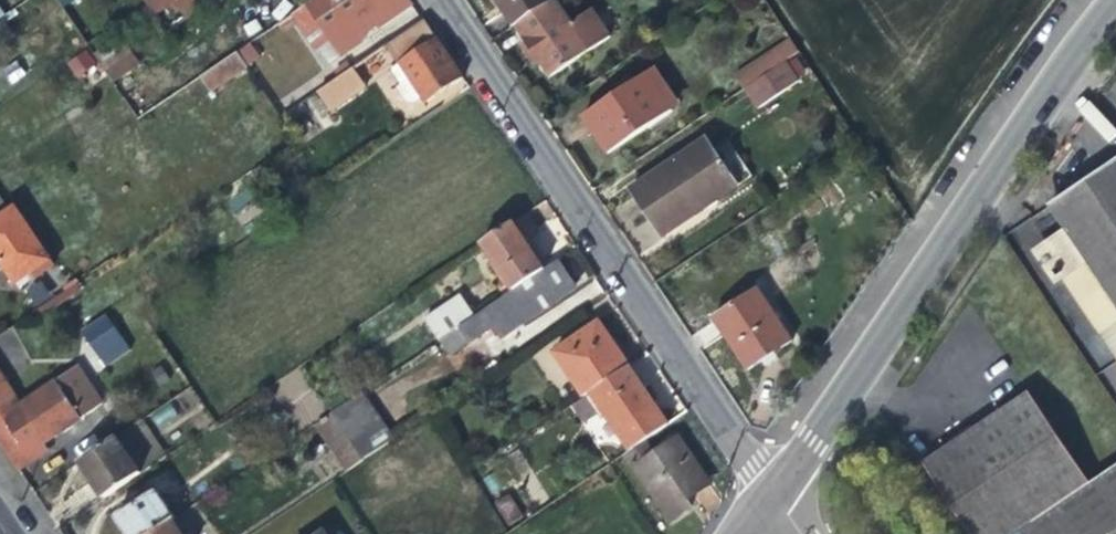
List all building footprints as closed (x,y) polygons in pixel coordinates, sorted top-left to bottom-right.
[(168,36),(206,8),(201,0),(143,0),(168,36)] [(316,0),(309,5),(305,8),(329,44),(332,42),(343,58),(362,45),(366,37),(377,29),(379,32),(414,8),(408,0),(317,0),(316,0)] [(513,29),(553,2),(551,0),(494,0),(496,3),(513,29)] [(588,55),(553,2),(513,29),(531,55),(548,82),(588,55)] [(424,23),(386,48),(397,64),(389,69),(399,85),(395,88),(404,102),(412,103),(421,97),(425,103),(461,78),(443,52),(426,26),(424,23)] [(92,57),(112,85),(139,66),(120,38),(92,57)] [(757,62),(766,75),(788,59),(799,52),(790,38),(757,62)] [(86,49),(66,61),(76,79),(96,67),(86,49)] [(248,72),(237,54),(199,79),(210,96),(248,72)] [(802,80),(788,59),(766,75),(743,90),(757,111),(802,80)] [(353,70),(317,94),(330,114),(366,90),(353,70)] [(595,135),(608,154),(672,111),(646,73),(582,116),(595,135)] [(136,122),(156,108),(140,85),(120,98),(136,122)] [(1077,108),(1108,140),(1115,132),(1086,100),(1077,108)] [(663,236),(738,186),(736,184),(751,175),(734,151),(721,161),(705,136),(630,187),(647,212),(663,236)] [(1115,314),(1115,164),(1047,211),(1115,314)] [(50,261),(14,209),(0,218),(0,263),(15,285),(50,261)] [(480,243),(512,290),(544,269),(531,250),(526,242),(538,233),(525,212),(480,243)] [(557,260),(544,269),(512,290),(473,316),(440,339),(451,355),(496,324),(504,335),(574,286),(567,275),(557,260)] [(756,286),(712,317),(730,344),(748,371),(793,340),(756,286)] [(426,318),(440,339),(473,316),(459,296),(426,318)] [(583,395),(589,391),(628,364),(614,345),(597,320),(554,350),(583,395)] [(113,332),(94,345),(101,355),(120,342),(113,332)] [(589,391),(630,450),(647,439),(668,424),(646,391),(628,364),(589,391)] [(15,398),(0,408),(0,443),(3,447),(19,472),(50,451),(46,445),(105,404),(78,365),(19,404),(15,398)] [(297,366),(271,386),(301,427),(328,408),(297,366)] [(15,398),(0,375),(0,408),(15,398)] [(362,392),(331,412),(363,459),(394,438),(362,392)] [(968,533),(1013,533),(1090,482),(1030,393),(923,465),(968,533)] [(347,470),(363,459),(331,412),(316,423),(347,470)] [(104,497),(165,455),(141,420),(80,462),(93,481),(104,497)] [(655,451),(647,439),(630,450),(624,454),(670,521),(691,506),(687,499),(696,492),(709,483),(677,436),(655,451)] [(1090,482),(1013,533),(1115,533),(1115,464),(1090,482)] [(128,533),(151,533),(171,520),(175,518),(157,490),(117,517),(127,533),(128,533)] [(508,493),(495,503),(507,523),(521,514),(508,493)] [(171,520),(151,533),(181,533),(171,520)]
